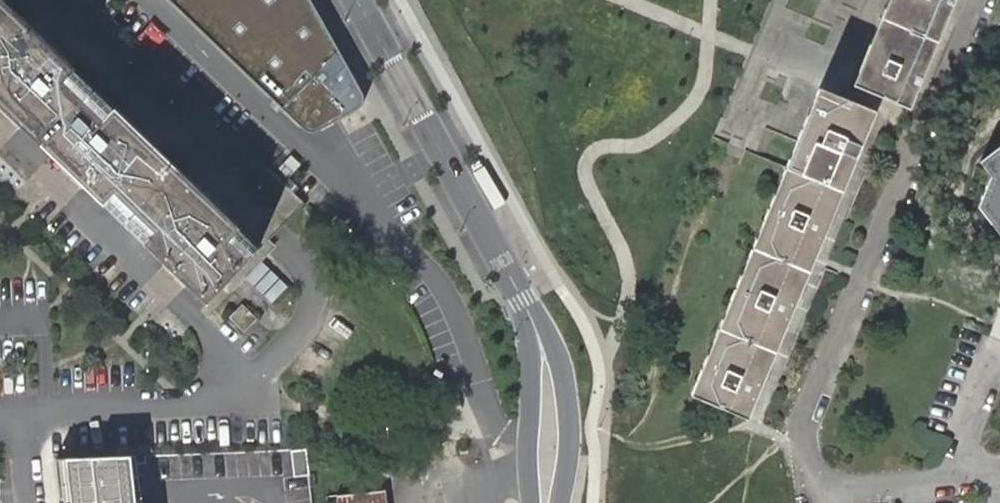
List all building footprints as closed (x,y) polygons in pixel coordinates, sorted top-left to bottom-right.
[(198,293),(208,303),(216,295),(269,240),(305,203),(230,131),(94,0),(0,0),(0,101),(198,293)] [(298,124),(302,127),(308,128),(313,127),(335,115),(339,120),(360,108),(364,104),(364,98),(364,94),(311,0),(169,0),(298,124)] [(857,83),(912,106),(955,0),(891,0),(857,83)] [(999,93),(999,68),(996,67),(988,88),(999,93)] [(819,89),(755,244),(760,247),(699,394),(739,410),(747,391),(759,396),(765,383),(753,377),(756,369),(764,372),(773,349),(766,345),(780,311),(792,316),(798,304),(785,298),(788,291),(796,294),(806,267),(799,264),(813,230),(826,235),(831,222),(818,217),(820,210),(829,214),(839,186),(832,184),(843,157),(849,160),(852,154),(858,156),(862,148),(849,141),(854,130),(862,134),(864,128),(869,130),(878,108),(832,89),(821,85),(819,89)] [(862,148),(869,130),(864,128),(862,134),(854,130),(849,141),(862,148)] [(988,155),(996,164),(992,171),(979,203),(991,220),(994,216),(999,219),(999,145),(988,155)] [(831,222),(858,156),(852,154),(849,160),(843,157),(832,184),(839,186),(829,214),(820,210),(818,217),(831,222)] [(988,155),(982,159),(992,171),(996,164),(988,155)] [(991,220),(999,232),(999,219),(994,216),(991,220)] [(798,304),(826,235),(813,230),(799,264),(806,267),(796,294),(788,291),(785,298),(798,304)] [(760,247),(755,244),(694,391),(699,394),(760,247)] [(258,317),(244,304),(232,316),(247,329),(258,317)] [(765,383),(792,316),(780,311),(766,345),(773,349),(764,372),(756,369),(753,377),(765,383)] [(747,391),(739,410),(751,415),(759,396),(747,391)] [(64,458),(70,502),(143,502),(136,454),(64,458)] [(342,495),(343,502),(392,502),(391,491),(342,495)]
